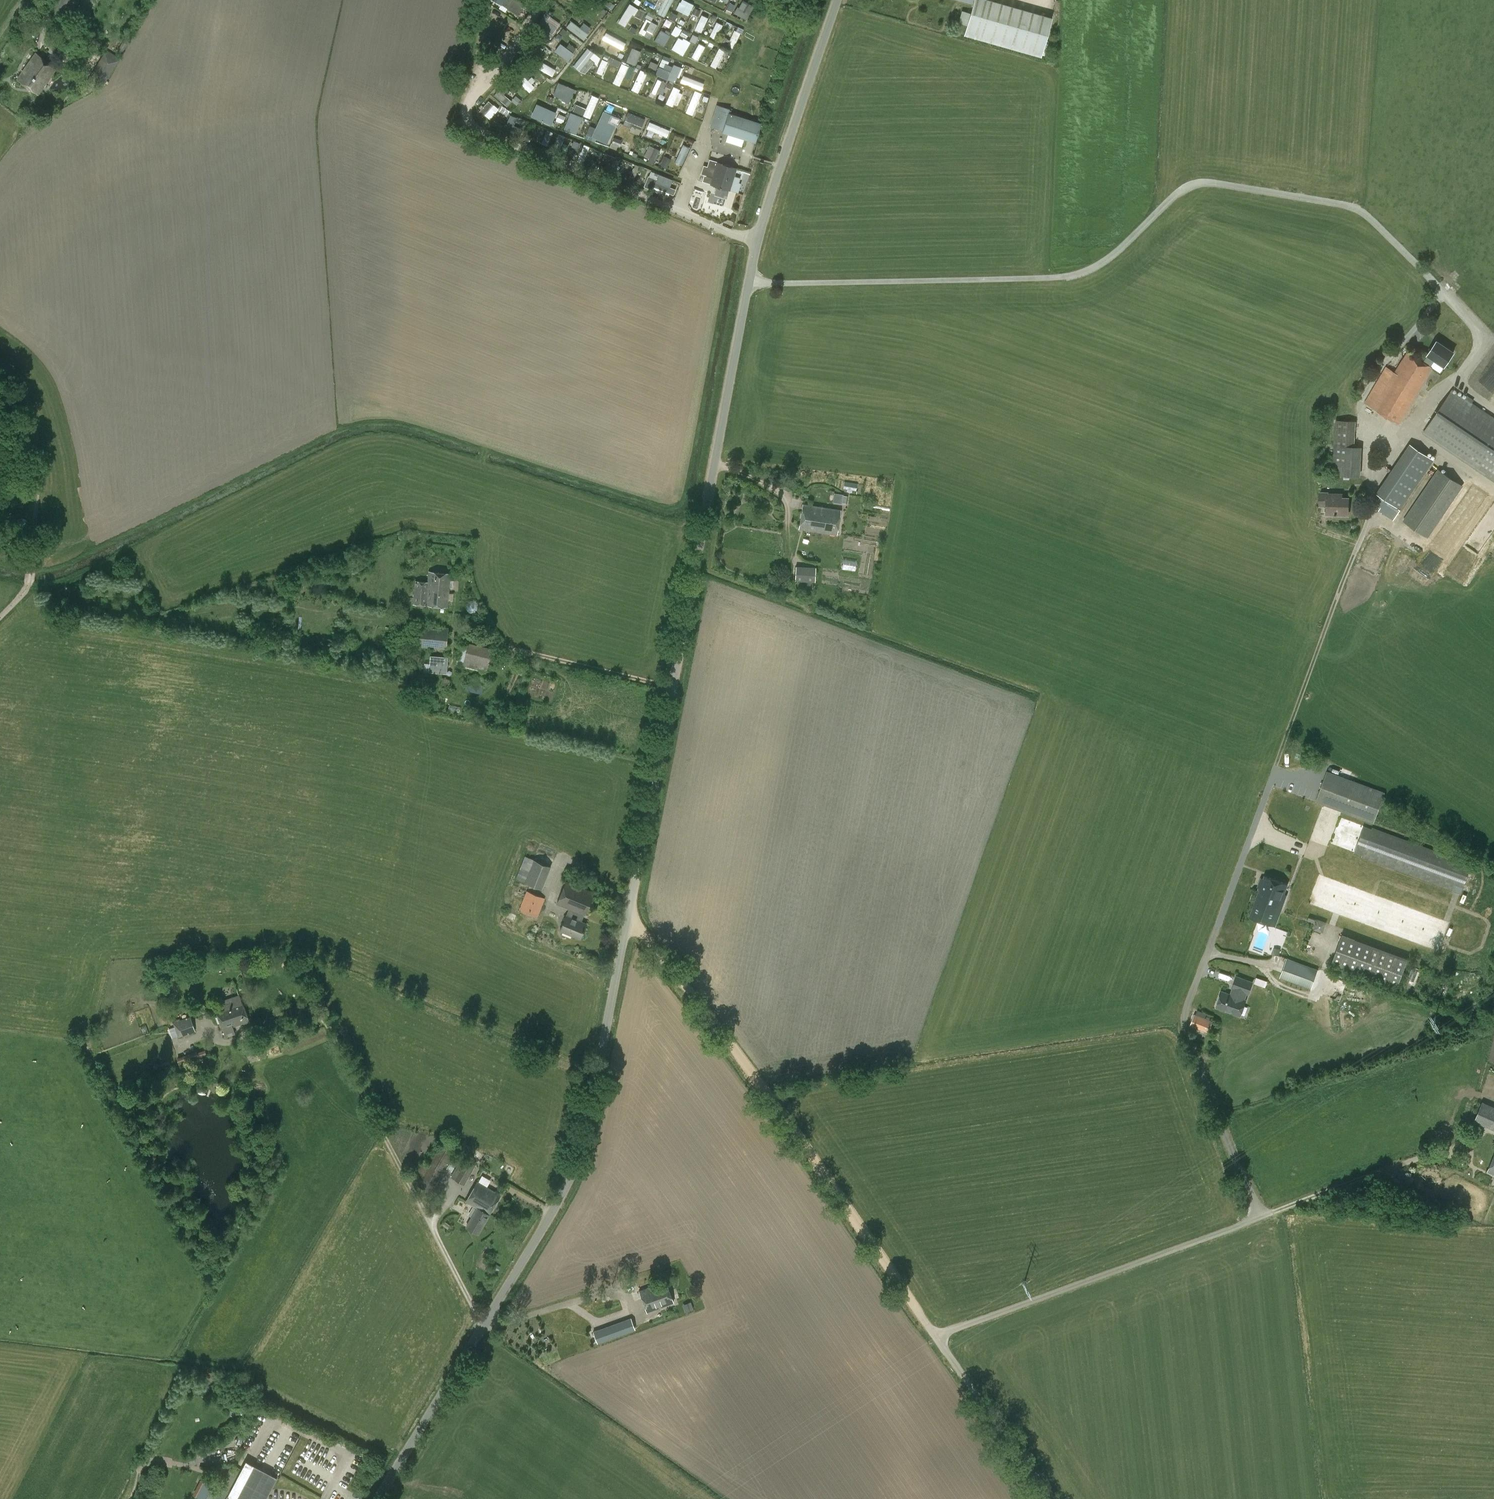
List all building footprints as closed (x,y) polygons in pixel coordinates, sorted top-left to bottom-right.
[(47,11),(61,17),(68,0),(52,0),(47,11)] [(487,1),(511,8),(514,0),(487,0),(487,1)] [(664,16),(674,0),(664,0),(657,12),(664,16)] [(694,3),(686,0),(680,0),(676,10),(690,15),(694,3)] [(747,19),(753,5),(742,0),(741,0),(735,13),(747,19)] [(973,3),(964,35),(1041,57),(1052,18),(989,0),(963,0),(973,3)] [(625,26),(637,7),(629,2),(617,21),(625,26)] [(547,21),(552,11),(545,8),(534,30),(550,38),(557,26),(547,21)] [(673,22),(678,16),(673,12),(668,17),(673,22)] [(694,28),(701,32),(709,18),(703,14),(694,28)] [(638,31),(645,35),(648,30),(652,32),(658,24),(647,17),(638,31)] [(592,28),(582,21),(579,25),(571,19),(566,26),(583,39),(592,28)] [(715,38),(722,24),(716,21),(710,35),(715,38)] [(679,36),(681,27),(674,25),(672,34),(679,36)] [(606,35),(609,31),(602,27),(593,44),(608,52),(614,40),(606,35)] [(662,29),(654,39),(663,45),(671,36),(662,29)] [(734,47),(740,32),(735,30),(728,45),(734,47)] [(683,55),(690,42),(679,35),(671,48),(683,55)] [(566,61),(573,54),(558,40),(552,47),(566,61)] [(699,42),(692,56),(699,60),(706,46),(699,42)] [(544,56),(548,50),(538,45),(535,51),(544,56)] [(614,54),(621,57),(626,49),(618,45),(614,54)] [(588,47),(572,64),(580,71),(591,58),(596,62),(600,58),(588,47)] [(631,47),(626,61),(635,65),(641,51),(631,47)] [(710,64),(721,69),(724,63),(720,61),(725,50),(718,47),(710,64)] [(57,67),(36,53),(17,79),(38,94),(57,67)] [(610,56),(608,61),(618,66),(621,61),(610,56)] [(533,58),(531,65),(553,74),(556,68),(533,58)] [(602,75),(607,60),(601,58),(596,72),(602,75)] [(612,82),(620,85),(629,66),(621,62),(612,82)] [(658,69),(657,73),(674,81),(681,68),(673,64),(668,74),(658,69)] [(640,69),(630,89),(638,92),(647,73),(640,69)] [(470,90),(476,76),(470,74),(464,87),(470,90)] [(701,90),(704,83),(683,74),(680,81),(701,90)] [(529,92),(534,87),(523,75),(518,80),(529,92)] [(651,92),(662,95),(666,81),(656,78),(651,92)] [(509,105),(512,100),(503,94),(508,86),(501,82),(493,95),(509,105)] [(558,82),(552,95),(569,102),(575,89),(558,82)] [(667,99),(672,102),(675,96),(681,99),(685,90),(675,85),(667,99)] [(692,93),(685,111),(693,114),(700,97),(692,93)] [(586,107),(575,103),(573,110),(591,118),(600,97),(591,94),(586,107)] [(511,101),(518,105),(522,100),(516,95),(511,101)] [(538,98),(531,116),(551,124),(558,106),(538,98)] [(488,99),(476,113),(486,122),(499,108),(488,99)] [(761,123),(728,113),(730,108),(716,104),(709,127),(723,131),(722,131),(755,142),(761,123)] [(602,110),(591,138),(607,145),(619,117),(602,110)] [(576,134),(583,116),(570,111),(563,129),(576,134)] [(631,126),(630,131),(639,134),(645,117),(627,111),(623,123),(631,126)] [(644,133),(652,136),(654,131),(668,137),(671,130),(649,121),(644,133)] [(549,140),(553,132),(548,130),(544,138),(549,140)] [(557,133),(555,147),(562,148),(564,134),(557,133)] [(683,143),(691,146),(694,140),(685,137),(683,143)] [(584,161),(588,145),(583,144),(579,159),(584,161)] [(654,164),(661,149),(650,144),(643,159),(654,164)] [(682,144),(675,162),(683,164),(690,147),(682,144)] [(726,198),(729,189),(730,189),(736,168),(717,162),(715,171),(704,168),(702,174),(704,175),(702,181),(717,185),(714,195),(726,198)] [(637,183),(673,197),(676,189),(668,186),(672,179),(643,167),(637,183)] [(671,180),(670,187),(677,188),(678,181),(671,180)] [(1445,365),(1453,353),(1437,341),(1428,354),(1445,365)] [(1399,424),(1433,367),(1408,351),(1394,371),(1386,366),(1364,402),(1399,424)] [(1452,390),(1423,432),(1493,480),(1493,418),(1452,390)] [(1361,476),(1361,445),(1355,445),(1355,420),(1336,419),(1335,475),(1361,476)] [(1376,494),(1399,509),(1433,460),(1410,444),(1376,494)] [(1428,538),(1463,486),(1438,469),(1403,521),(1428,538)] [(832,500),(841,501),(842,493),(833,492),(832,500)] [(1348,515),(1349,498),(1339,497),(1339,494),(1328,493),(1320,492),(1320,505),(1327,505),(1327,514),(1348,515)] [(803,504),(801,516),(838,522),(840,510),(803,504)] [(838,522),(801,516),(799,528),(836,534),(838,522)] [(855,570),(856,560),(843,559),(843,569),(855,570)] [(815,580),(815,565),(795,565),(795,580),(815,580)] [(429,572),(428,581),(415,580),(413,604),(426,605),(447,607),(450,573),(429,572)] [(812,596),(813,583),(798,582),(797,595),(812,596)] [(431,628),(432,626),(422,625),(419,647),(446,650),(448,628),(438,627),(437,629),(431,628)] [(487,671),(492,647),(468,642),(462,665),(487,671)] [(444,672),(446,656),(428,654),(426,671),(444,672)] [(480,696),(483,678),(468,675),(465,693),(480,696)] [(1316,800),(1374,822),(1385,792),(1327,770),(1316,800)] [(1478,870),(1471,867),(1472,864),(1340,816),(1329,845),(1461,893),(1462,890),(1469,893),(1478,870)] [(543,887),(550,863),(523,856),(516,880),(543,887)] [(1260,887),(1257,896),(1280,904),(1287,884),(1265,875),(1264,878),(1262,877),(1258,887),(1260,887)] [(537,917),(545,898),(527,891),(519,910),(537,917)] [(585,912),(587,900),(559,894),(556,905),(585,912)] [(1280,904),(1257,896),(1250,916),(1272,925),(1280,904)] [(586,924),(566,916),(560,930),(580,938),(586,924)] [(1324,931),(1325,920),(1315,919),(1314,930),(1324,931)] [(1311,932),(1308,954),(1320,955),(1322,933),(1311,932)] [(1342,934),(1331,962),(1397,987),(1408,958),(1342,934)] [(1311,988),(1318,969),(1288,958),(1281,977),(1311,988)] [(1216,1007),(1240,1015),(1246,999),(1245,999),(1247,993),(1248,993),(1253,981),(1237,976),(1233,988),(1236,989),(1233,995),(1222,991),(1216,1007)] [(219,1001),(221,1007),(216,1009),(223,1029),(226,1037),(235,1034),(233,1026),(248,1021),(239,995),(219,1001)] [(1209,1032),(1212,1021),(1195,1015),(1191,1025),(1209,1032)] [(178,1037),(195,1031),(191,1020),(176,1026),(169,1029),(172,1039),(178,1037)] [(181,1070),(200,1064),(209,1061),(205,1049),(197,1052),(197,1051),(177,1058),(181,1070)] [(1475,1120),(1493,1129),(1493,1106),(1483,1102),(1475,1120)] [(444,1138),(427,1167),(420,1163),(415,1173),(423,1177),(418,1186),(431,1193),(436,1184),(458,1145),(444,1138)] [(464,1185),(476,1164),(465,1158),(462,1163),(459,1161),(451,1177),(464,1185)] [(482,1176),(479,1181),(487,1185),(490,1180),(482,1176)] [(466,1201),(477,1207),(466,1227),(478,1234),(489,1215),(489,1214),(500,1195),(477,1182),(466,1201)] [(652,1286),(660,1307),(673,1302),(665,1281),(652,1286)] [(652,1286),(640,1291),(647,1312),(660,1307),(652,1286)] [(691,1301),(682,1305),(685,1312),(693,1309),(691,1301)] [(597,1343),(635,1329),(631,1318),(593,1331),(597,1343)] [(277,1477),(254,1465),(236,1498),(265,1498),(277,1477)] [(213,1483),(203,1477),(194,1494),(203,1498),(204,1498),(213,1483)]
